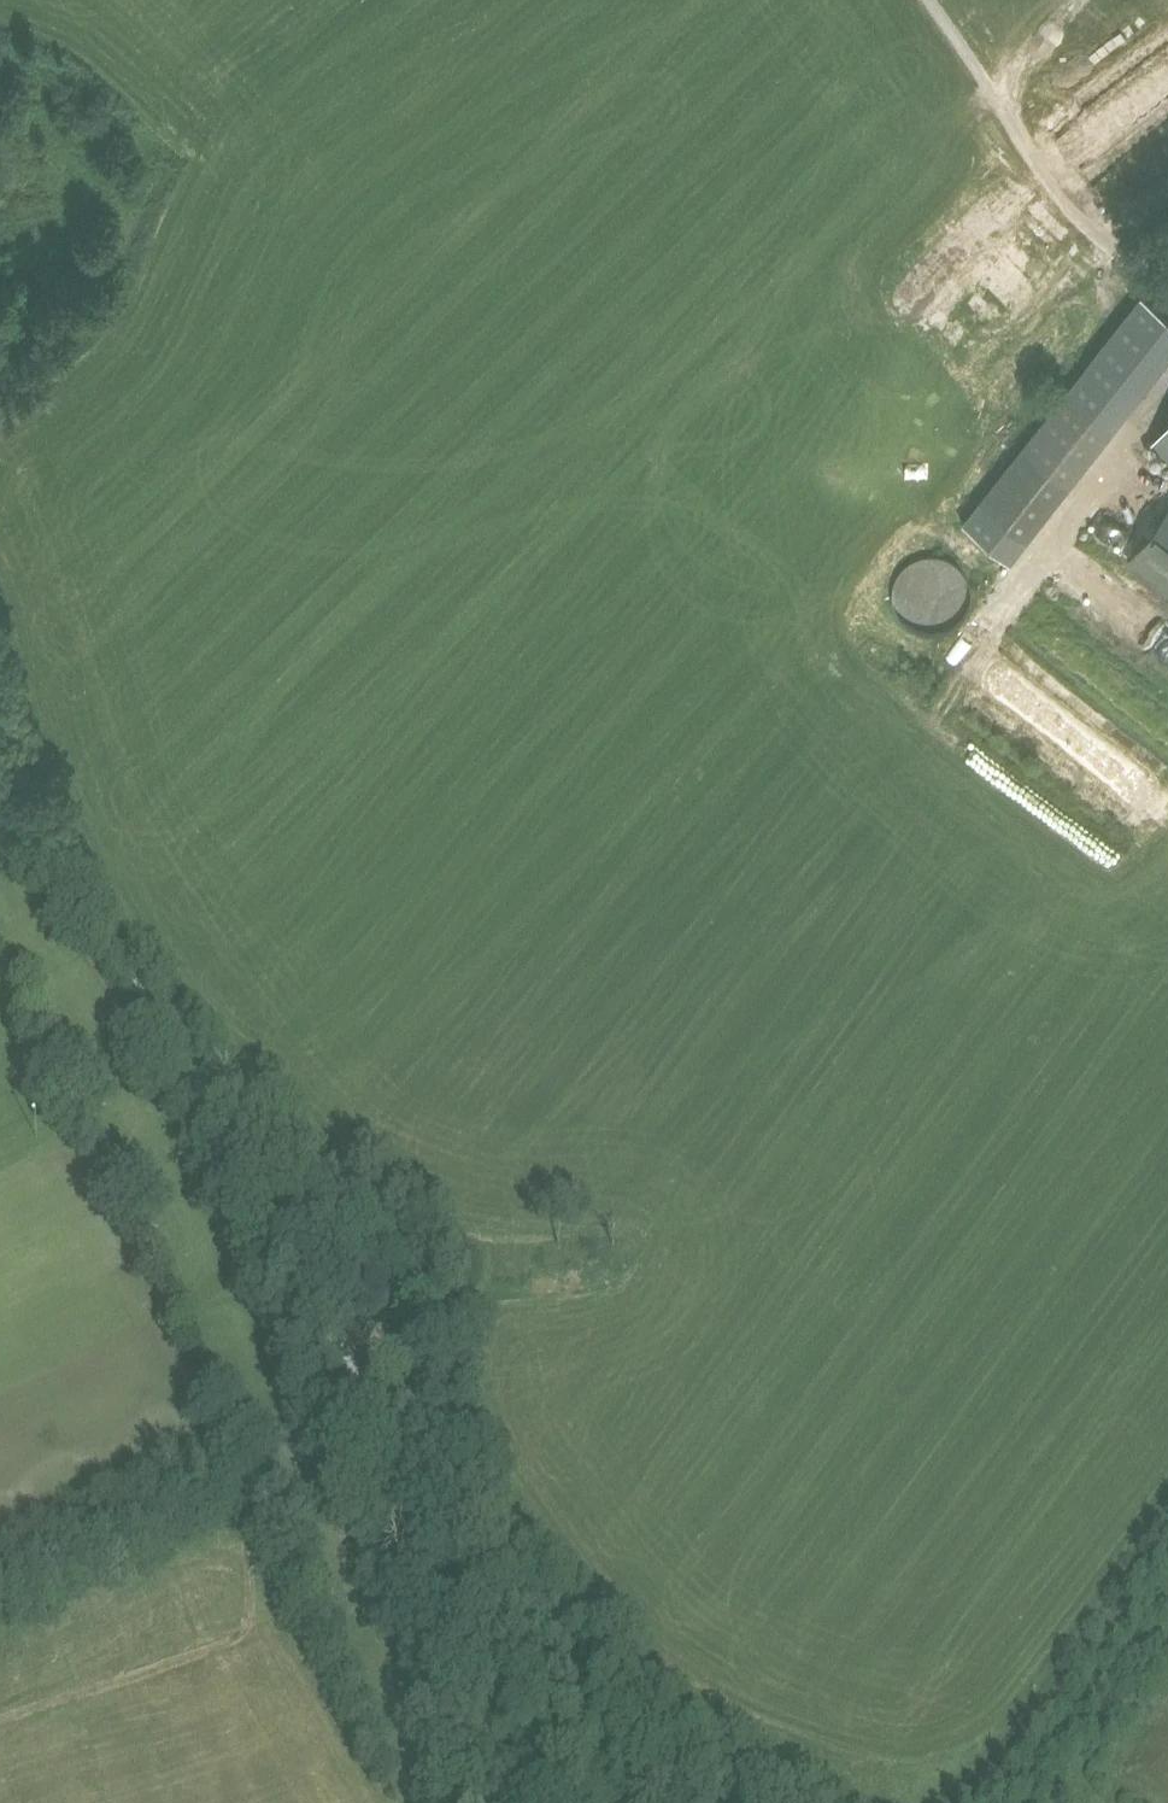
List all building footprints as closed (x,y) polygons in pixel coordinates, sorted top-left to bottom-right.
[(1167,367),(1167,303),(1153,291),(1081,382),(1128,418),(1167,367)] [(1116,439),(1070,397),(1020,451),(1066,493),(1116,439)] [(1153,443),(1167,455),(1167,424),(1153,443)] [(1126,560),(1167,594),(1167,508),(1126,560)] [(1139,610),(1128,629),(1139,635),(1150,616),(1139,610)] [(1101,654),(1086,680),(1101,689),(1117,663),(1101,654)]
